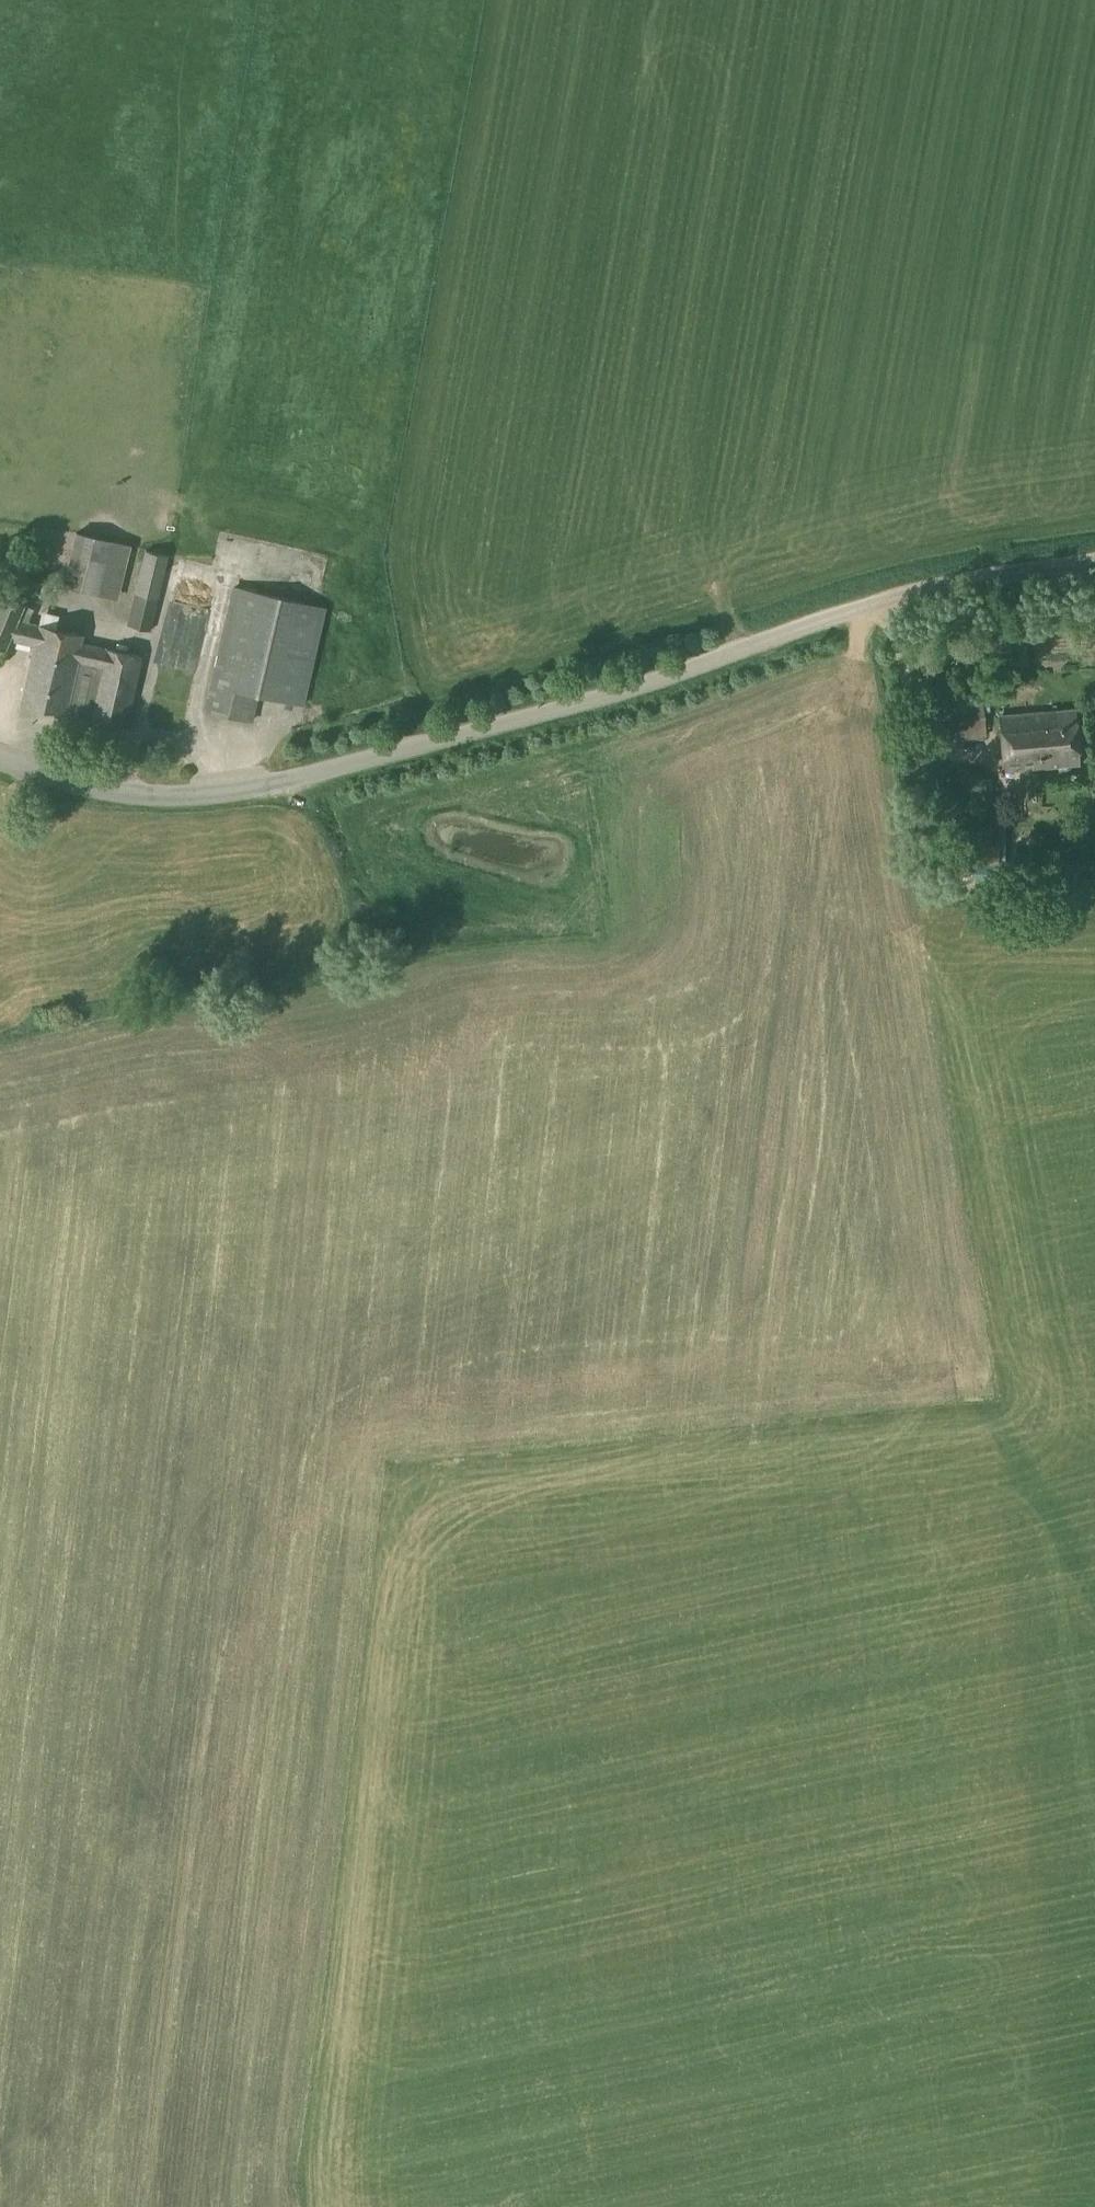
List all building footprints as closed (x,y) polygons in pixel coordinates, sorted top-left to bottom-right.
[(117,599),(130,545),(75,532),(62,586),(117,599)] [(150,630),(168,555),(144,550),(126,625),(150,630)] [(304,706),(326,606),(231,585),(203,711),(253,722),(258,696),(304,706)] [(82,635),(26,622),(31,607),(0,595),(0,596),(0,647),(5,649),(9,639),(34,645),(21,703),(125,728),(141,656),(81,641),(82,635)] [(948,738),(983,735),(979,700),(945,703),(948,738)] [(1070,771),(1069,765),(1079,764),(1074,709),(1000,715),(1005,770),(1059,765),(1059,772),(1070,771)]
